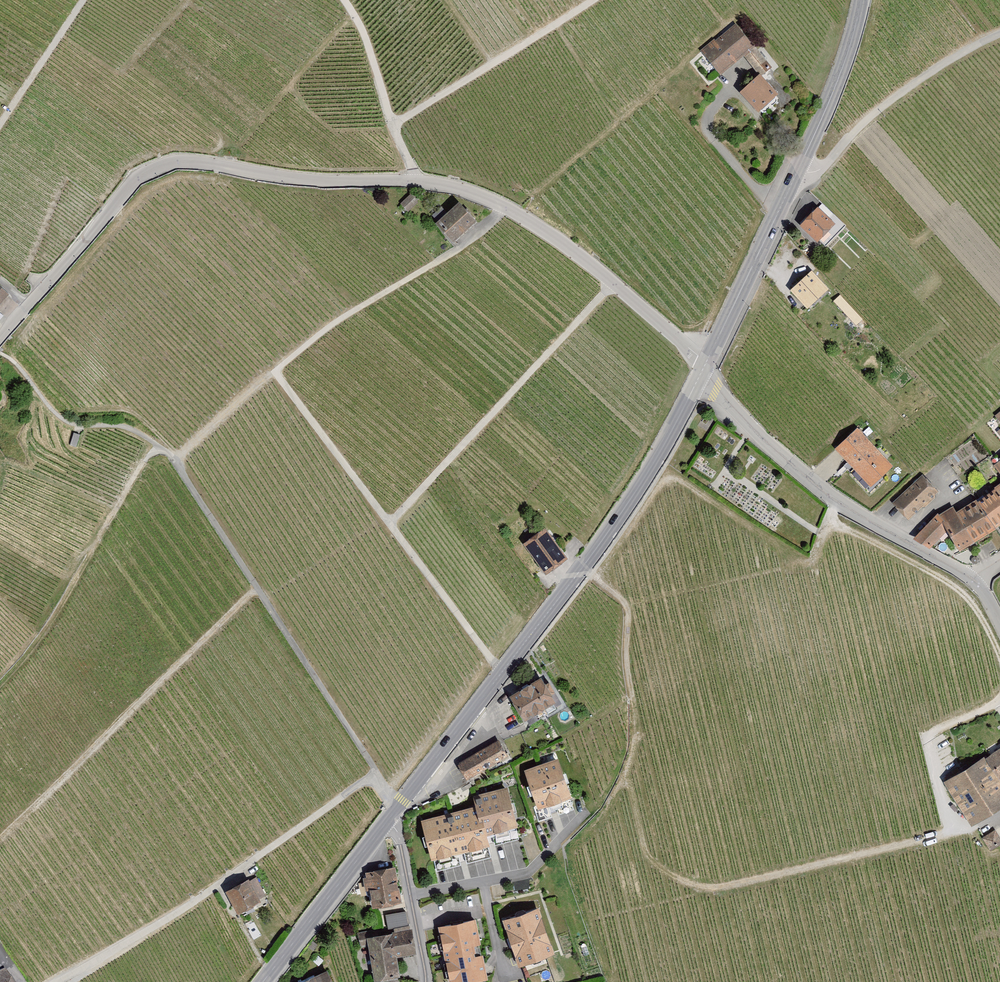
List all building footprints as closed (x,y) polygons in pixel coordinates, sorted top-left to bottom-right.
[(734,22),(700,51),(721,74),(744,55),(760,73),(762,76),(773,67),(734,22)] [(760,73),(739,91),(757,111),(778,94),(762,76),(760,73)] [(401,203),(408,211),(418,202),(411,194),(401,203)] [(462,200),(438,223),(456,243),(481,220),(462,200)] [(846,225),(822,202),(800,225),(817,242),(819,239),(825,246),(846,225)] [(831,289),(815,272),(797,290),(813,306),(831,289)] [(9,295),(0,286),(0,305),(9,295)] [(833,301),(856,325),(863,319),(840,294),(833,301)] [(876,489),(899,468),(866,433),(842,453),(876,489)] [(924,475),(898,502),(914,517),(940,491),(924,475)] [(996,490),(981,502),(999,528),(999,495),(996,490)] [(981,502),(961,514),(981,542),(999,530),(999,528),(981,502)] [(956,507),(943,515),(921,538),(937,547),(951,534),(965,554),(981,542),(961,514),(956,507)] [(571,558),(549,531),(530,546),(552,573),(571,558)] [(561,706),(547,682),(517,700),(530,723),(561,706)] [(504,755),(496,742),(459,764),(468,778),(504,755)] [(992,760),(999,772),(999,754),(992,760)] [(949,784),(977,826),(999,812),(999,772),(992,760),(949,784)] [(569,796),(559,763),(530,772),(540,805),(569,796)] [(484,809),(427,825),(437,860),(490,846),(487,836),(518,827),(509,792),(482,800),(484,809)] [(984,839),(993,853),(999,849),(999,832),(999,830),(984,839)] [(400,872),(370,878),(378,911),(408,904),(400,872)] [(256,878),(232,894),(245,914),(269,897),(256,878)] [(556,953),(541,908),(504,921),(519,965),(556,953)] [(447,929),(457,981),(485,981),(489,981),(477,923),(447,929)] [(407,933),(371,940),(379,981),(401,978),(396,955),(411,953),(407,933)] [(5,972),(0,975),(0,981),(10,981),(5,972)]
